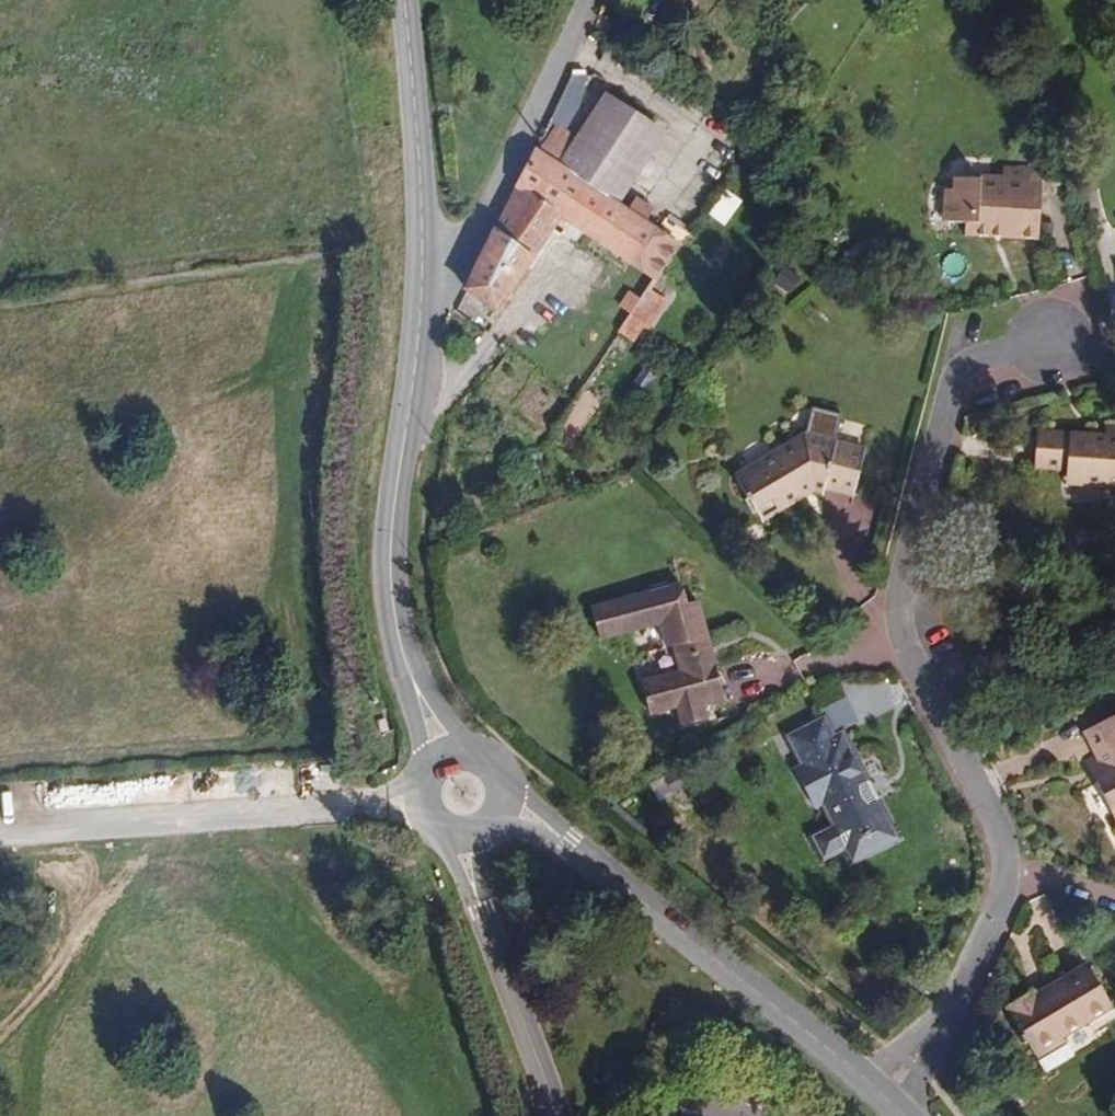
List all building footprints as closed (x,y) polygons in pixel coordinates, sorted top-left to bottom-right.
[(637,15),(645,0),(609,0),(637,15)] [(777,37),(784,44),(792,34),(785,27),(777,37)] [(557,165),(619,205),(667,132),(605,92),(576,136),(557,165)] [(557,124),(538,152),(557,165),(576,136),(557,124)] [(516,187),(467,290),(495,312),(562,217),(656,279),(680,245),(646,223),(655,210),(637,197),(628,211),(619,205),(557,165),(538,152),(536,151),(516,187)] [(1004,231),(1004,237),(1038,240),(1042,184),(1030,183),(1031,170),(1003,169),(1002,177),(980,176),(980,180),(955,178),(954,189),(946,189),(943,222),(966,223),(965,235),(994,237),(994,230),(1004,231)] [(666,300),(648,288),(618,332),(632,341),(642,325),(647,328),(666,300)] [(782,501),(785,506),(813,489),(823,492),(825,486),(854,493),(865,452),(835,444),(842,417),(813,409),(806,437),(736,477),(758,516),(782,501)] [(1037,429),(1034,469),(1067,471),(1067,485),(1114,488),(1114,427),(1105,426),(1105,434),(1037,429)] [(761,521),(785,506),(782,501),(758,516),(761,521)] [(702,641),(708,639),(697,601),(687,604),(682,589),(681,584),(592,609),(601,640),(629,631),(636,654),(668,645),(669,648),(675,646),(682,671),(641,683),(650,714),(678,706),(683,726),(708,719),(704,705),(726,698),(716,663),(709,665),(702,641)] [(716,663),(708,639),(702,641),(709,665),(716,663)] [(1089,727),(1111,772),(1096,779),(1114,820),(1114,715),(1089,727)] [(840,745),(834,734),(825,716),(787,735),(802,764),(795,768),(816,807),(824,803),(834,822),(817,831),(815,838),(821,850),(829,853),(845,844),(852,840),(856,847),(868,854),(884,845),(886,832),(882,825),(890,821),(848,741),(840,745)] [(1111,772),(1089,727),(1082,731),(1095,759),(1088,762),(1096,779),(1111,772)] [(842,730),(834,734),(840,745),(848,741),(842,730)] [(898,838),(890,821),(882,825),(886,832),(885,845),(898,838)] [(852,840),(845,844),(854,861),(868,854),(856,847),(852,840)] [(1032,990),(1005,1007),(1038,1062),(1066,1045),(1062,1038),(1113,1007),(1087,964),(1036,996),(1032,990)] [(916,973),(909,982),(924,993),(930,985),(916,973)]
